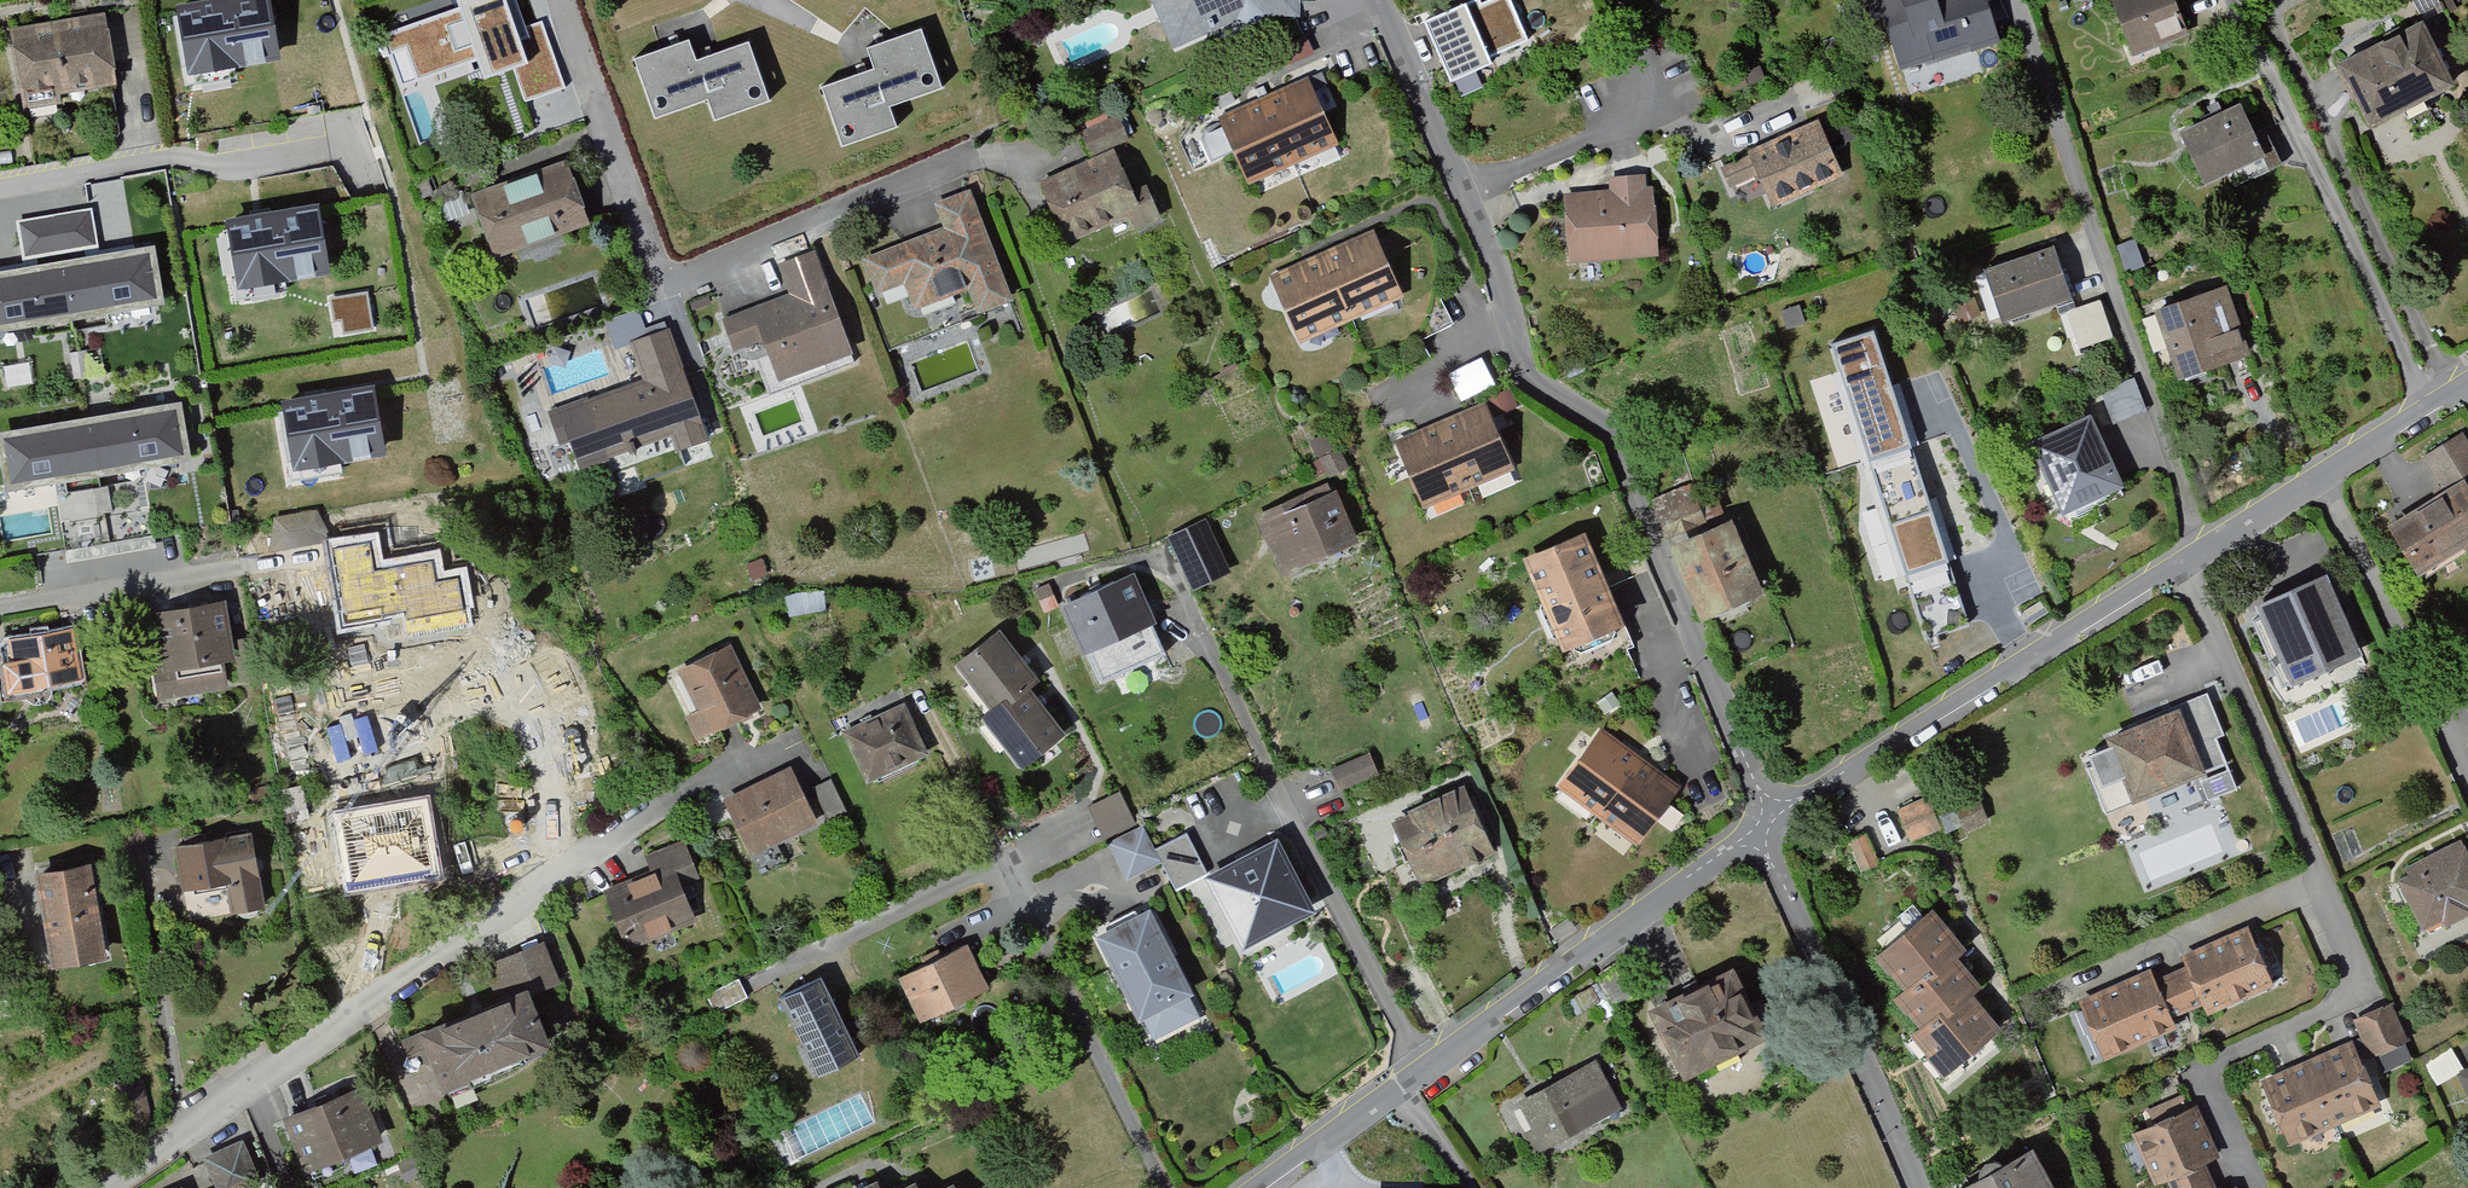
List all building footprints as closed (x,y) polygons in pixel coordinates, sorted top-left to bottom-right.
[(176,9),(187,72),(281,56),(272,0),(224,0),(210,2),(176,9)] [(383,40),(404,97),(484,69),(487,78),(515,68),(529,63),(517,30),(506,0),(459,0),(463,11),(383,40)] [(1179,52),(1265,16),(1307,16),(1306,0),(1155,0),(1179,52)] [(1421,24),(1443,74),(1531,35),(1515,0),(1475,0),(1421,24)] [(1912,23),(1888,31),(1904,76),(2005,42),(1991,0),(1937,0),(1904,0),(1912,23)] [(2136,61),(2192,38),(2177,0),(2112,0),(2136,61)] [(10,29),(22,103),(113,85),(103,14),(69,19),(10,29)] [(2457,93),(2421,26),(2340,69),(2376,136),(2457,93)] [(877,64),(818,87),(847,162),(899,142),(891,122),(949,99),(921,27),(880,43),(871,47),(877,64)] [(710,32),(632,63),(659,128),(710,108),(724,142),(785,117),(755,44),(737,51),(721,58),(710,32)] [(1309,78),(1268,93),(1297,167),(1341,151),(1309,78)] [(1219,113),(1247,185),(1297,167),(1268,93),(1219,113)] [(2256,109),(2189,135),(2213,197),(2280,171),(2256,109)] [(1827,114),(1714,161),(1728,194),(1766,178),(1781,215),(1856,183),(1827,114)] [(1121,117),(1081,132),(1090,155),(1130,139),(1121,117)] [(1073,246),(1133,219),(1140,236),(1164,225),(1149,191),(1140,195),(1118,147),(1044,181),(1073,246)] [(568,161),(473,193),(495,260),(590,228),(568,161)] [(1565,193),(1569,261),(1661,256),(1657,186),(1644,186),(1643,173),(1611,175),(1612,191),(1565,193)] [(945,227),(861,260),(876,298),(907,286),(915,307),(970,286),(982,315),(1015,302),(971,190),(936,204),(945,227)] [(258,214),(225,221),(235,279),(237,289),(330,274),(319,204),(258,214)] [(89,206),(18,220),(24,266),(97,254),(89,206)] [(1372,236),(1323,257),(1351,325),(1401,304),(1372,236)] [(163,300),(153,243),(126,248),(97,254),(24,266),(0,271),(0,330),(163,300)] [(2053,243),(1987,270),(2011,330),(2077,304),(2053,243)] [(795,294),(725,320),(736,350),(761,341),(777,385),(856,356),(817,248),(783,260),(795,294)] [(1271,278),(1299,345),(1351,325),(1323,257),(1271,278)] [(2237,291),(2165,317),(2189,382),(2261,356),(2237,291)] [(367,292),(329,297),(333,322),(341,321),(343,334),(372,330),(367,292)] [(2100,304),(2066,317),(2080,356),(2113,343),(2100,304)] [(1872,322),(1794,353),(1817,419),(1899,393),(1872,322)] [(592,425),(604,456),(674,430),(682,451),(713,440),(669,323),(629,338),(644,378),(558,410),(567,435),(592,425)] [(30,361),(2,366),(6,388),(33,383),(30,361)] [(312,399),(277,405),(288,468),(381,453),(370,392),(370,390),(312,399)] [(11,495),(55,487),(142,470),(198,459),(187,401),(0,437),(0,441),(11,495)] [(1484,405),(1440,423),(1468,492),(1512,474),(1484,405)] [(2095,418),(2029,448),(2061,519),(2127,489),(2095,418)] [(1390,443),(1418,513),(1468,492),(1440,423),(1390,443)] [(2423,456),(2447,498),(2467,486),(2467,438),(2465,432),(2423,456)] [(1694,484),(1656,499),(1706,621),(1770,595),(1740,521),(1714,532),(1694,484)] [(2399,528),(2430,586),(2467,560),(2467,486),(2447,498),(2399,528)] [(1259,529),(1282,581),(1363,545),(1340,494),(1259,529)] [(150,510),(62,526),(67,562),(156,546),(150,510)] [(1205,523),(1167,540),(1175,557),(1180,555),(1189,574),(1205,566),(1199,553),(1215,546),(1205,523)] [(1526,563),(1572,656),(1633,626),(1588,533),(1526,563)] [(379,535),(325,542),(343,625),(405,612),(406,619),(474,609),(467,568),(444,572),(440,552),(382,562),(379,535)] [(763,558),(744,566),(749,580),(768,572),(763,558)] [(1065,607),(1089,660),(1158,629),(1133,576),(1065,607)] [(2369,654),(2335,581),(2252,619),(2285,693),(2369,654)] [(226,607),(149,618),(161,702),(238,691),(226,607)] [(11,638),(11,639),(14,661),(0,665),(0,669),(3,690),(84,677),(78,629),(11,638)] [(1002,634),(957,670),(988,708),(975,718),(1023,777),(1071,738),(1034,692),(1043,685),(1002,634)] [(688,718),(699,739),(760,709),(727,643),(680,667),(702,712),(688,718)] [(907,709),(845,732),(865,784),(927,760),(907,709)] [(2186,720),(2110,747),(2131,805),(2206,779),(2186,720)] [(1601,727),(1557,790),(1598,819),(1641,757),(1601,727)] [(1680,784),(1641,757),(1598,819),(1639,847),(1680,784)] [(1367,758),(1331,774),(1341,796),(1377,779),(1367,758)] [(722,800),(752,865),(819,835),(788,769),(722,800)] [(1469,786),(1392,821),(1424,891),(1501,857),(1469,786)] [(429,795),(335,813),(347,893),(441,872),(429,795)] [(1121,797),(1087,813),(1101,842),(1135,827),(1129,814),(1121,797)] [(1928,798),(1895,813),(1911,847),(1944,833),(1928,798)] [(1981,798),(1957,807),(1967,834),(1991,825),(1981,798)] [(1160,799),(1129,814),(1143,844),(1174,829),(1160,799)] [(1282,829),(1199,874),(1242,953),(1325,908),(1282,829)] [(1153,846),(1172,885),(1204,871),(1185,831),(1153,846)] [(260,832),(168,847),(177,896),(234,886),(239,917),(273,911),(260,832)] [(603,892),(626,950),(701,920),(684,878),(699,872),(684,832),(643,849),(652,873),(603,892)] [(1867,837),(1848,845),(1863,878),(1881,870),(1867,837)] [(2395,877),(2426,940),(2467,921),(2467,850),(2464,842),(2395,877)] [(38,872),(54,972),(114,963),(98,863),(38,872)] [(1152,906),(1092,936),(1147,1044),(1207,1013),(1152,906)] [(1938,913),(1878,960),(1908,998),(1960,957),(1968,951),(1938,913)] [(2255,931),(2184,960),(2189,970),(2207,1009),(2212,1020),(2284,989),(2255,931)] [(545,943),(496,963),(512,999),(533,990),(561,978),(545,943)] [(972,946),(899,978),(918,1020),(990,988),(972,946)] [(1908,998),(1899,1005),(1925,1039),(1978,998),(1987,991),(1960,957),(1908,998)] [(1745,966),(1651,1013),(1686,1082),(1780,1034),(1745,966)] [(2189,970),(2174,976),(2192,1016),(2207,1009),(2189,970)] [(2153,973),(2080,1005),(2105,1063),(2180,1031),(2177,1022),(2158,983),(2153,973)] [(2174,976),(2158,983),(2177,1022),(2192,1016),(2174,976)] [(819,981),(778,999),(810,1070),(851,1051),(819,981)] [(742,983),(706,999),(714,1018),(748,1002),(742,983)] [(512,999),(423,1037),(451,1100),(561,1054),(533,990),(512,999)] [(1925,1039),(1919,1044),(1945,1077),(2004,1030),(1978,998),(1925,1039)] [(2392,1006),(2374,1014),(2391,1054),(2409,1046),(2392,1006)] [(2374,1014),(2353,1023),(2370,1063),(2391,1054),(2374,1014)] [(2355,1041),(2312,1059),(2341,1128),(2384,1109),(2355,1041)] [(1522,1132),(1535,1155),(1623,1108),(1595,1057),(1516,1099),(1531,1127),(1522,1132)] [(2312,1059),(2264,1080),(2292,1150),(2341,1128),(2312,1059)] [(2455,1077),(2467,1099),(2467,1069),(2455,1077)] [(847,1073),(758,1115),(783,1167),(871,1125),(847,1073)] [(145,1083),(114,1086),(118,1128),(150,1125),(145,1083)] [(287,1120),(311,1180),(392,1147),(368,1088),(287,1120)] [(2132,1136),(2156,1187),(2166,1187),(2170,1186),(2214,1165),(2224,1161),(2195,1108),(2132,1136)] [(204,1161),(216,1187),(244,1187),(265,1178),(248,1140),(204,1161)] [(1976,1187),(2062,1187),(2040,1150),(1976,1187)] [(2170,1186),(2171,1187),(2204,1187),(2220,1181),(2214,1165),(2170,1186)] [(190,1175),(165,1187),(196,1187),(190,1175)] [(921,1179),(901,1187),(925,1187),(921,1179)]
